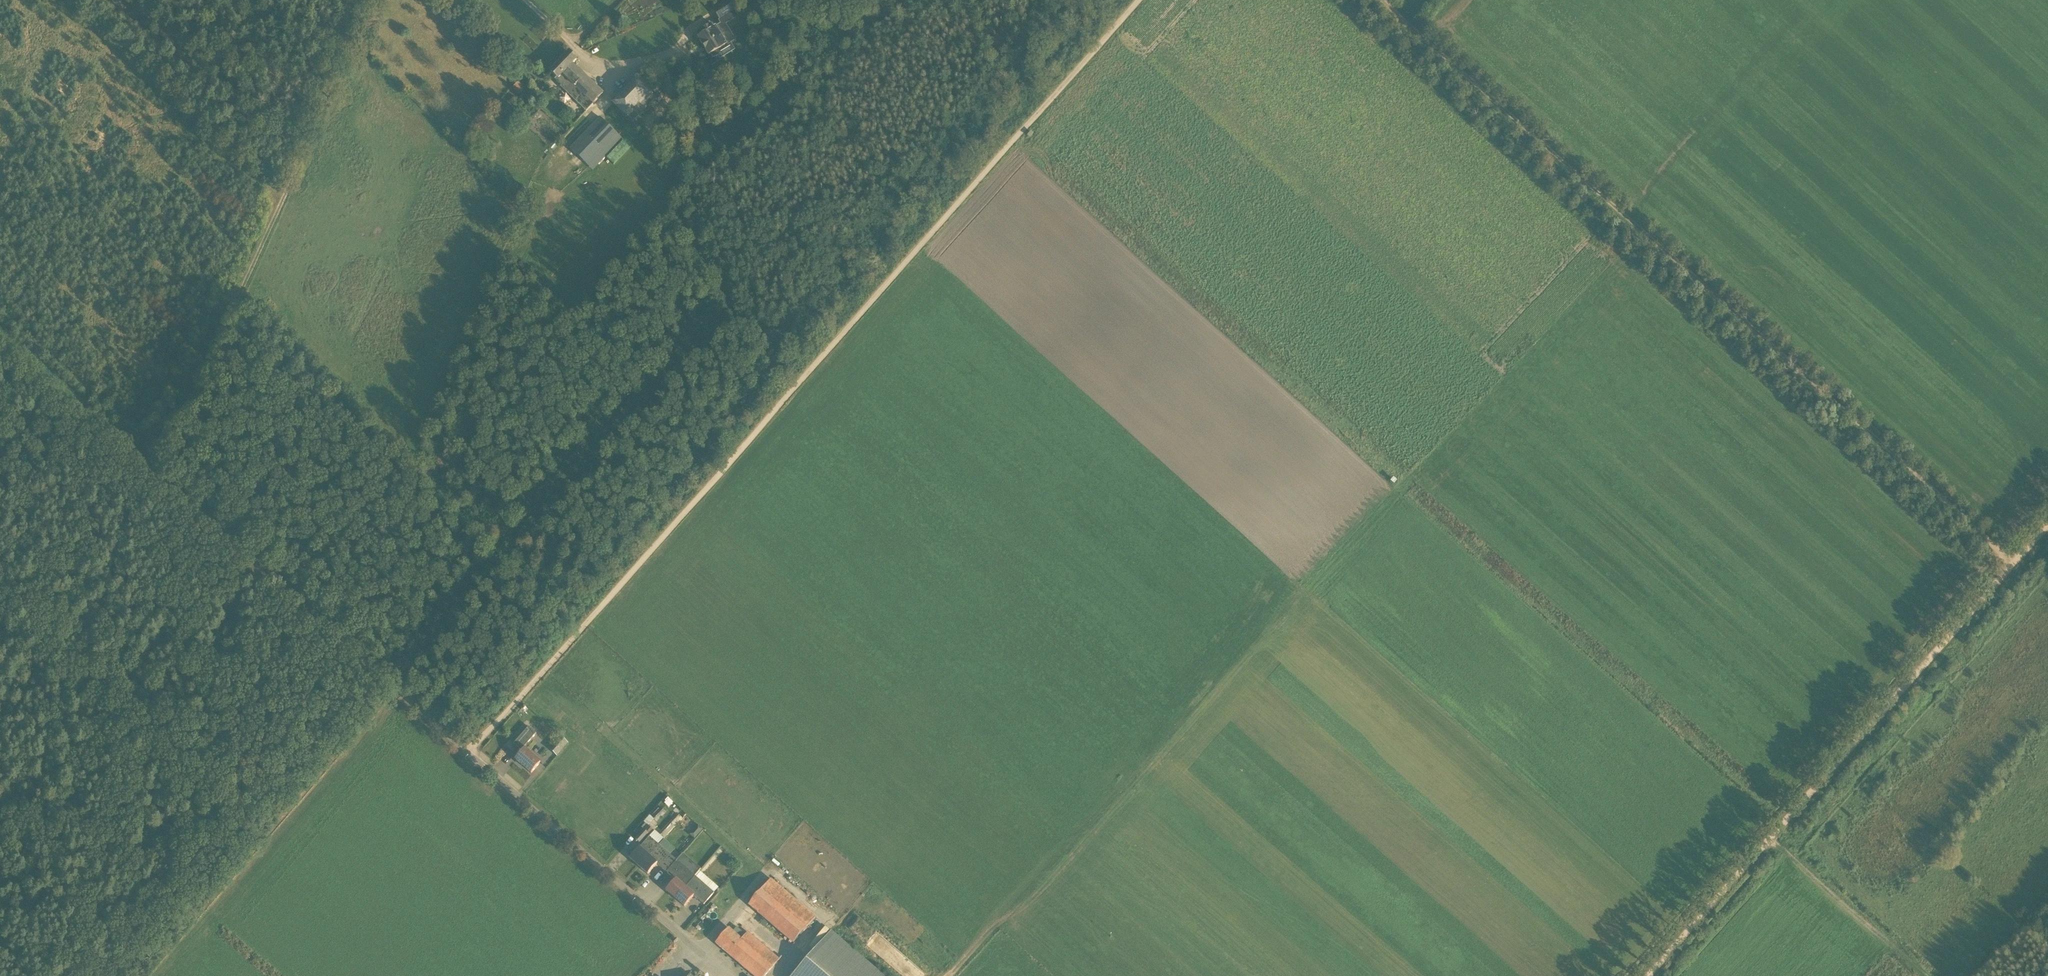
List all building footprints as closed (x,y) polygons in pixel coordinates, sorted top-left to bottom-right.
[(713,10),(715,14),(722,25),(723,26),(724,25),(737,17),(728,2),(713,10)] [(733,43),(726,30),(724,25),(723,26),(722,25),(716,29),(715,29),(712,25),(696,34),(699,39),(709,56),(733,43)] [(603,93),(573,64),(577,60),(570,54),(552,72),(558,78),(556,80),(562,86),(562,87),(587,111),(603,93)] [(644,71),(614,103),(633,122),(655,99),(650,94),(658,85),(644,71)] [(512,87),(519,93),(525,87),(518,81),(512,87)] [(571,149),(590,167),(593,170),(621,140),(620,138),(600,119),(571,149)] [(527,196),(528,187),(521,186),(520,194),(527,196)] [(514,743),(523,751),(516,759),(532,773),(541,762),(525,749),(523,747),(535,733),(528,726),(514,743)] [(562,737),(550,750),(557,756),(568,743),(562,737)] [(661,807),(652,817),(657,821),(666,812),(661,807)] [(677,807),(674,810),(679,815),(665,831),(668,834),(686,814),(678,807),(677,807)] [(694,821),(687,828),(690,831),(697,824),(694,821)] [(653,829),(648,824),(635,838),(640,842),(653,829)] [(698,825),(692,832),(697,836),(703,829),(698,825)] [(650,836),(640,848),(630,859),(639,867),(659,844),(650,836)] [(659,844),(639,867),(648,874),(657,864),(667,872),(677,860),(659,844)] [(667,891),(676,899),(695,876),(677,860),(667,872),(676,880),(667,891)] [(714,893),(695,876),(676,899),(685,906),(694,896),(704,905),(714,893)] [(793,943),(815,918),(771,879),(749,905),(793,943)] [(729,928),(716,943),(754,975),(765,975),(779,960),(746,931),(740,938),(729,928)] [(831,931),(792,975),(884,975),(831,931)]
